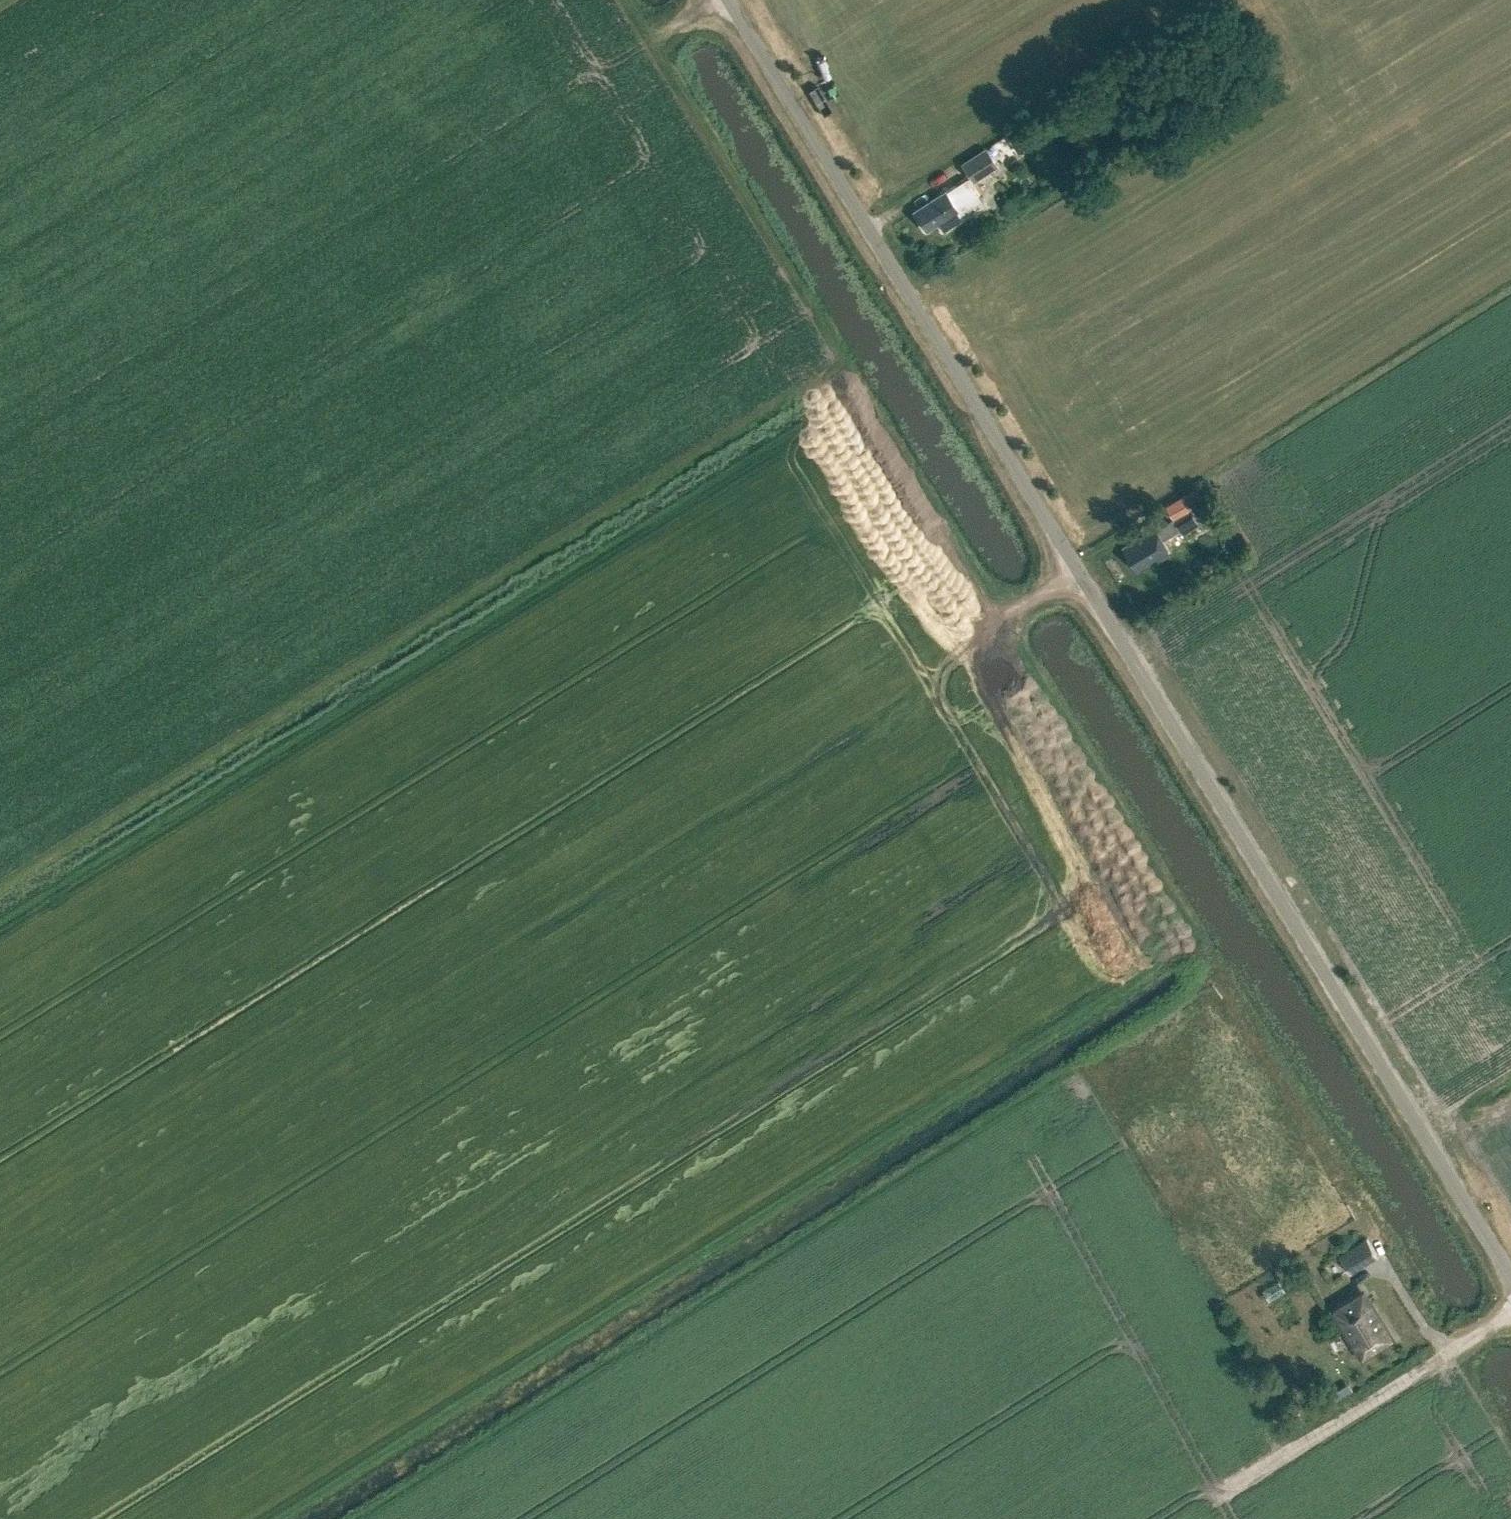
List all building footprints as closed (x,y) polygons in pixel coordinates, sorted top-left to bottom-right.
[(973,181),(997,165),(985,146),(961,162),(973,181)] [(980,201),(966,179),(945,192),(944,192),(913,211),(925,231),(937,223),(943,231),(962,219),(959,215),(980,201)] [(1182,532),(1198,521),(1182,497),(1165,507),(1173,519),(1157,530),(1155,528),(1123,549),(1136,569),(1156,557),(1158,560),(1171,552),(1163,539),(1179,528),(1182,532)] [(1370,1265),(1383,1258),(1373,1242),(1361,1250),(1370,1265)] [(1337,1313),(1363,1355),(1365,1359),(1396,1340),(1388,1327),(1386,1328),(1366,1295),(1337,1313)]
